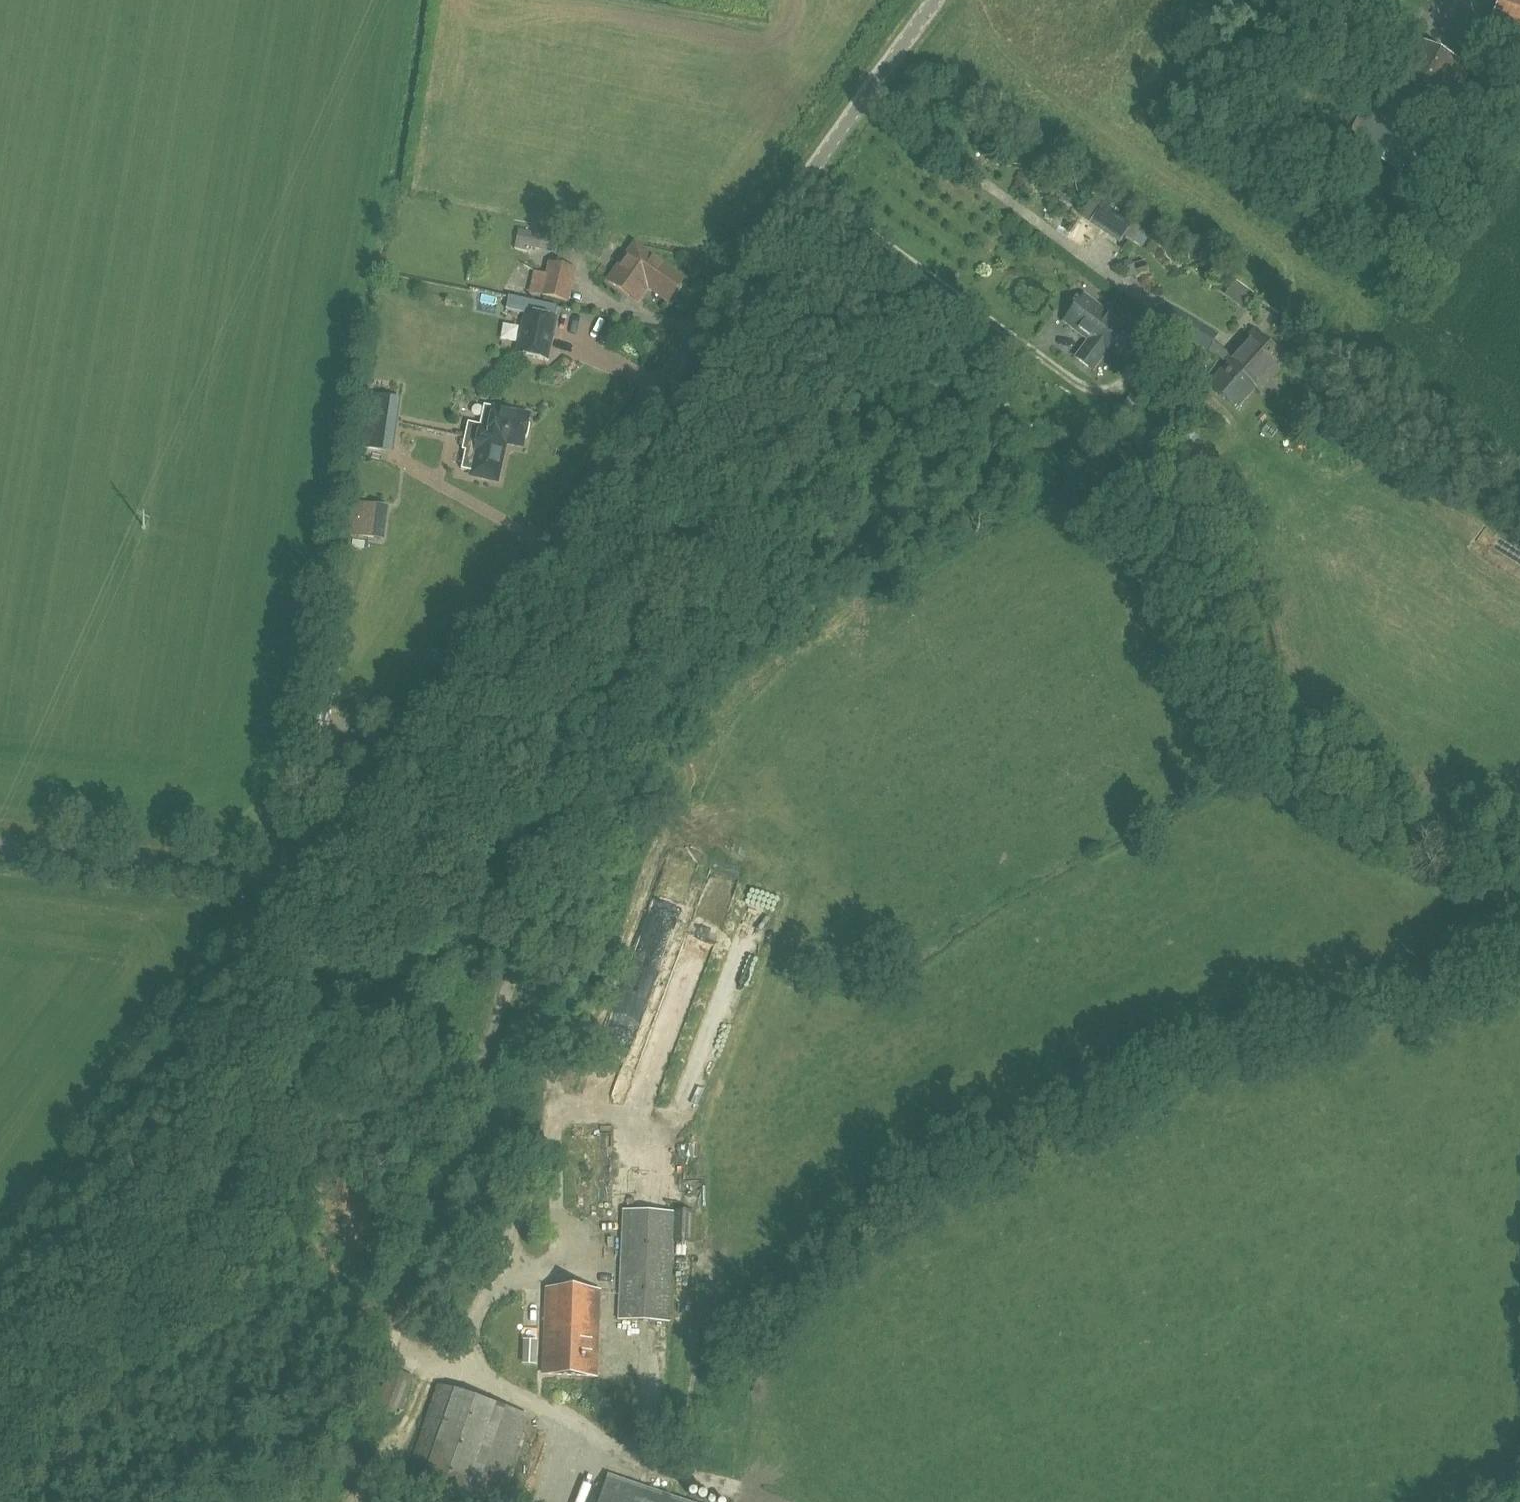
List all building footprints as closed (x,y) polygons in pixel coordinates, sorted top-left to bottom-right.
[(1487,34),(1519,47),(1519,0),(1499,0),(1487,34)] [(1408,37),(1348,149),(1411,182),(1470,70),(1408,37)] [(1137,229),(1121,218),(1108,236),(1119,243),(1125,235),(1131,239),(1137,229)] [(537,247),(540,230),(519,226),(515,248),(536,252),(537,247)] [(649,254),(647,256),(634,246),(609,281),(637,301),(647,286),(669,301),(675,293),(678,293),(682,287),(682,284),(684,280),(649,254)] [(1131,259),(1121,262),(1126,278),(1136,275),(1133,264),(1131,259)] [(550,265),(548,273),(533,270),(529,294),(567,301),(575,270),(550,265)] [(1127,327),(1085,295),(1064,322),(1089,340),(1076,357),(1094,370),(1127,327)] [(547,358),(555,322),(526,316),(518,352),(547,358)] [(1214,340),(1218,334),(1195,319),(1184,337),(1207,351),(1208,349),(1214,340)] [(1233,355),(1227,361),(1256,387),(1259,384),(1267,375),(1272,380),(1288,362),(1283,357),(1281,356),(1284,353),(1277,347),(1274,349),(1254,331),(1233,355)] [(1227,362),(1207,383),(1236,409),(1256,387),(1227,361),(1227,362)] [(365,391),(360,433),(385,436),(391,394),(370,391),(365,391)] [(506,443),(522,446),(524,440),(527,437),(530,425),(527,421),(529,415),(484,405),(480,425),(468,422),(462,450),(466,451),(462,469),(471,471),(471,472),(478,473),(480,477),(488,479),(492,476),(498,478),(506,443)] [(348,535),(373,537),(377,503),(352,501),(348,535)] [(692,1241),(693,1213),(624,1210),(619,1319),(669,1321),(672,1240),(692,1241)] [(546,1290),(544,1374),(596,1376),(599,1292),(546,1290)] [(541,1363),(541,1339),(522,1339),(522,1363),(541,1363)] [(412,1376),(390,1368),(376,1407),(398,1415),(412,1376)] [(404,1477),(483,1501),(499,1501),(528,1415),(437,1383),(404,1477)] [(610,1476),(601,1501),(687,1501),(610,1476)]
